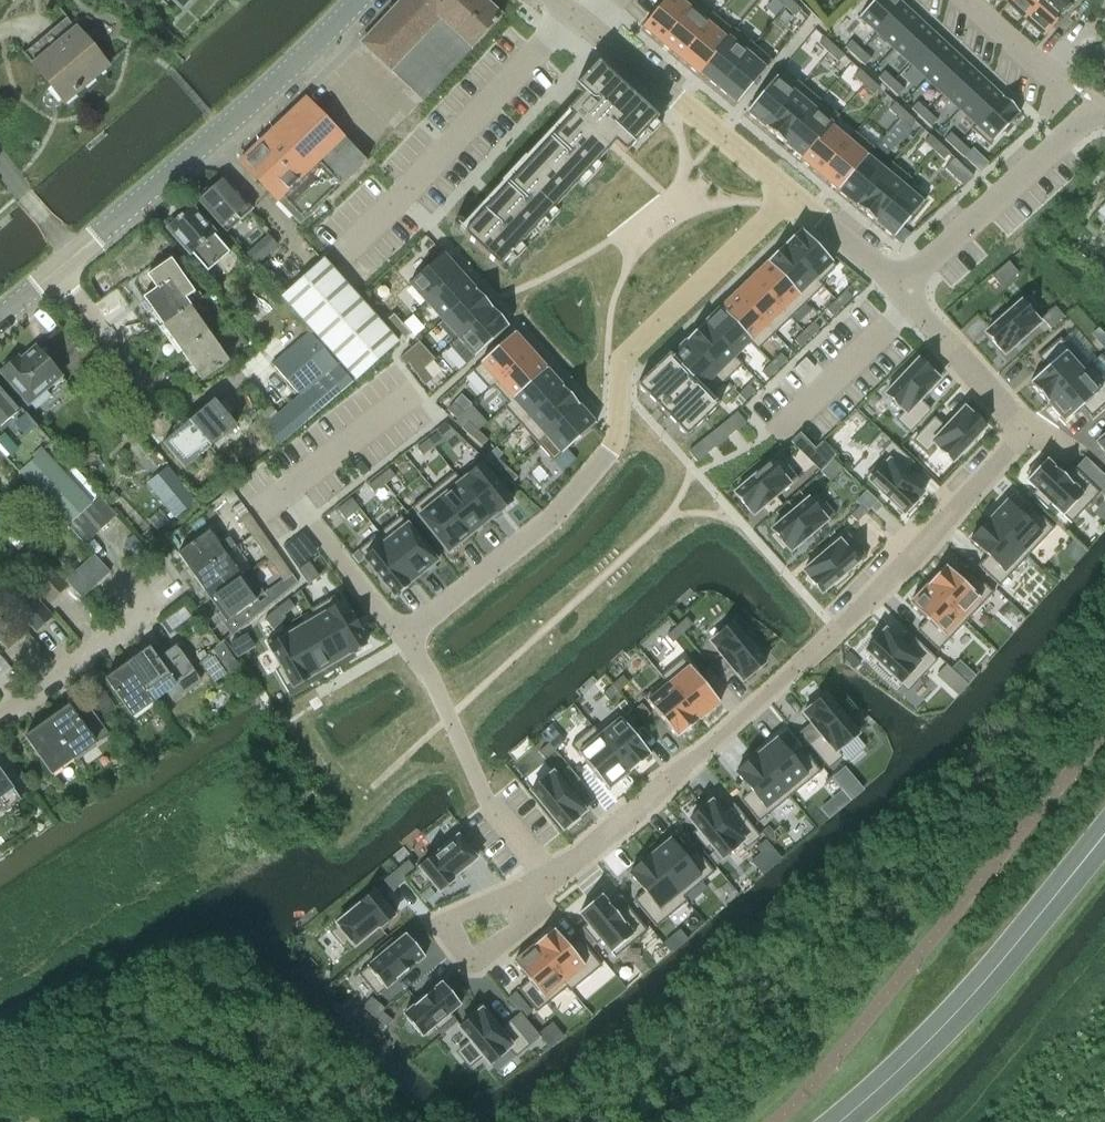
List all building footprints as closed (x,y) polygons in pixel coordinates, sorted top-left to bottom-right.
[(399,2),(461,61),(500,17),(482,0),(410,0),(408,2),(406,0),(401,0),(399,2)] [(641,28),(660,44),(696,0),(664,0),(641,28)] [(696,0),(660,44),(679,59),(715,16),(696,0)] [(791,0),(785,7),(794,16),(801,10),(791,0)] [(858,17),(875,33),(902,4),(898,0),(874,0),(858,17)] [(1007,3),(1013,8),(1012,14),(1017,18),(1023,17),(1026,20),(1043,0),(1010,0),(1007,3)] [(1026,20),(1034,27),(1033,33),(1037,36),(1043,35),(1046,37),(1071,9),(1062,0),(1043,0),(1026,20)] [(450,73),(461,61),(399,2),(360,44),(420,103),(450,73)] [(902,4),(875,33),(892,48),(919,19),(902,4)] [(715,16),(679,59),(698,75),(699,73),(734,32),(733,30),(715,16)] [(919,19),(892,48),(909,64),(936,35),(919,19)] [(734,32),(699,73),(718,89),(754,45),(734,28),(733,30),(734,32)] [(64,103),(107,66),(75,29),(32,65),(64,103)] [(936,35),(909,64),(925,79),(952,51),(936,35)] [(821,40),(818,44),(828,53),(834,46),(824,37),(821,40)] [(850,41),(844,47),(854,57),(860,50),(850,41)] [(754,45),(718,89),(736,104),(772,61),(754,45)] [(834,46),(828,53),(837,62),(844,56),(840,52),(834,46)] [(860,50),(854,57),(864,66),(870,59),(860,50)] [(952,51),(925,79),(942,95),(969,66),(952,51)] [(501,182),(457,229),(463,234),(498,268),(505,274),(550,225),(548,224),(619,148),(625,153),(631,159),(664,125),(657,119),(604,68),(600,65),(598,63),(594,67),(588,73),(573,89),(581,96),(566,112),(524,157),(522,159),(502,180),(501,182)] [(969,66),(942,95),(959,110),(986,82),(969,66)] [(782,69),(746,112),(764,127),(801,84),(782,69)] [(859,70),(853,77),(863,86),(869,79),(859,70)] [(884,71),(877,78),(887,87),(893,80),(884,71)] [(869,79),(863,86),(873,95),(879,88),(869,79)] [(893,80),(887,87),(897,96),(903,90),(893,80)] [(986,82),(959,110),(974,125),(975,126),(1002,97),(986,82)] [(801,84),(764,127),(783,143),(819,99),(801,84)] [(306,97),(262,139),(321,205),(365,163),(306,97)] [(974,125),(971,129),(989,146),(1019,113),(1002,97),(975,126),(974,125)] [(819,99),(783,143),(801,158),(829,124),(831,126),(839,116),(819,99)] [(894,102),(888,109),(898,118),(904,112),(894,102)] [(917,102),(910,109),(920,118),(926,111),(917,102)] [(926,111),(920,118),(930,127),(936,120),(926,111)] [(904,112),(898,118),(908,127),(914,121),(904,112)] [(801,158),(800,160),(819,176),(848,140),(847,140),(831,126),(829,124),(801,158)] [(848,140),(819,176),(837,191),(867,156),(868,156),(874,148),(854,132),(847,140),(848,140)] [(950,133),(944,139),(954,148),(960,142),(950,133)] [(929,135),(923,142),(933,151),(939,144),(929,135)] [(299,225),(321,205),(262,139),(238,161),(299,225)] [(960,142),(954,148),(964,157),(970,151),(960,142)] [(939,144),(933,151),(943,160),(949,153),(939,144)] [(867,156),(837,191),(856,206),(885,171),(884,170),(868,156),(867,156)] [(885,171),(856,206),(874,222),(907,182),(908,183),(911,179),(891,162),(884,170),(885,171)] [(197,201),(225,233),(251,210),(240,197),(244,194),(236,184),(232,187),(223,178),(210,189),(207,189),(199,195),(199,198),(197,201)] [(907,182),(874,222),(893,238),(926,198),(908,183),(907,182)] [(196,262),(197,261),(206,272),(228,253),(190,208),(181,216),(176,216),(169,221),(170,225),(167,228),(196,262)] [(800,229),(784,245),(820,282),(836,266),(800,229)] [(267,235),(244,257),(254,268),(277,245),(267,235)] [(784,245),(767,261),(807,302),(823,286),(820,282),(784,245)] [(443,254),(408,284),(425,303),(459,272),(443,254)] [(397,342),(322,259),(281,298),(356,380),(397,342)] [(156,289),(143,298),(159,322),(155,325),(158,329),(190,306),(198,300),(170,260),(147,276),(156,289)] [(767,261),(751,277),(790,318),(807,302),(767,261)] [(1008,261),(994,273),(1003,283),(1017,272),(1008,261)] [(459,272),(425,303),(441,321),(475,290),(459,272)] [(751,277),(735,293),(774,334),(790,318),(751,277)] [(475,290),(441,321),(456,338),(457,339),(492,308),(475,290)] [(845,291),(835,300),(841,307),(851,297),(845,291)] [(735,293),(718,309),(750,342),(749,343),(757,350),(774,334),(735,293)] [(835,300),(825,309),(832,316),(841,307),(835,300)] [(994,324),(984,333),(1004,355),(1039,323),(1020,301),(1008,311),(1006,308),(991,321),(994,324)] [(190,306),(158,329),(161,334),(165,331),(181,354),(209,333),(190,306)] [(456,338),(448,345),(466,364),(508,327),(492,308),(457,339),(456,338)] [(718,309),(702,325),(734,358),(734,357),(749,343),(750,342),(718,309)] [(393,314),(386,320),(395,329),(402,323),(393,314)] [(812,322),(803,331),(809,338),(819,328),(812,322)] [(402,323),(395,329),(404,340),(411,334),(402,323)] [(702,325),(686,340),(725,381),(742,365),(734,357),(734,358),(702,325)] [(803,331),(793,341),(799,347),(809,338),(803,331)] [(209,333),(181,354),(197,377),(193,380),(196,384),(228,362),(209,333)] [(299,395),(263,428),(277,444),(278,445),(353,381),(309,333),(271,365),(299,395)] [(514,333),(471,371),(489,390),(493,387),(492,385),(530,351),(514,333)] [(1046,367),(1029,383),(1046,403),(1086,368),(1085,367),(1059,338),(1037,357),(1046,367)] [(686,340),(670,356),(709,396),(725,381),(686,340)] [(0,366),(0,371),(4,375),(22,393),(29,401),(31,404),(30,405),(35,411),(50,398),(43,389),(60,375),(36,347),(20,361),(14,355),(11,357),(8,356),(0,363),(1,366),(0,366)] [(530,351),(492,385),(493,387),(507,403),(508,403),(546,369),(530,351)] [(780,353),(770,363),(777,369),(786,360),(780,353)] [(668,354),(636,385),(686,437),(718,405),(709,396),(670,356),(668,354)] [(415,358),(408,363),(416,374),(423,369),(415,358)] [(805,358),(792,370),(801,380),(814,368),(805,358)] [(892,386),(885,394),(904,412),(897,420),(909,431),(929,410),(919,400),(939,380),(917,360),(905,372),(902,369),(889,383),(892,386)] [(770,363),(761,372),(767,379),(777,369),(770,363)] [(1046,403),(1064,422),(1081,407),(1090,417),(1104,404),(1104,381),(1089,363),(1085,367),(1086,368),(1046,403)] [(423,369),(416,374),(424,385),(432,380),(423,369)] [(507,403),(503,406),(520,425),(562,387),(546,369),(508,403),(507,403)] [(747,385),(738,394),(744,401),(754,391),(747,385)] [(562,387),(520,425),(536,443),(578,405),(562,387)] [(18,472),(50,444),(17,408),(10,400),(0,389),(0,451),(18,472)] [(188,422),(209,448),(235,426),(213,400),(188,422)] [(452,403),(446,410),(457,419),(463,412),(452,403)] [(578,405),(536,443),(553,461),(595,424),(578,405)] [(934,418),(913,440),(926,451),(933,444),(952,462),(959,454),(962,457),(976,443),(973,440),(985,427),(963,407),(944,428),(934,418)] [(737,412),(688,451),(696,462),(745,423),(737,412)] [(209,448),(188,422),(163,444),(184,469),(209,448)] [(467,422),(461,428),(471,437),(477,431),(467,422)] [(477,431),(471,437),(481,447),(488,440),(477,431)] [(437,432),(427,440),(432,447),(443,439),(437,432)] [(1096,443),(1104,453),(1104,434),(1096,443)] [(427,440),(416,448),(421,455),(432,447),(427,440)] [(886,462),(868,481),(903,514),(905,511),(908,513),(918,503),(915,501),(923,493),(902,473),(912,463),(890,443),(879,455),(886,462)] [(18,472),(66,526),(98,496),(50,444),(18,472)] [(819,447),(810,456),(816,463),(826,453),(819,447)] [(744,484),(734,493),(752,515),(797,478),(778,455),(758,472),(756,469),(741,481),(744,484)] [(497,459),(491,466),(501,475),(507,468),(497,459)] [(832,459),(820,472),(830,481),(842,468),(832,459)] [(457,477),(490,519),(511,502),(478,460),(457,477)] [(1038,460),(1025,474),(1029,477),(1025,481),(1035,490),(1031,494),(1046,509),(1051,505),(1070,523),(1099,492),(1071,466),(1062,475),(1045,460),(1042,463),(1038,460)] [(507,468),(501,475),(511,484),(517,477),(507,468)] [(389,469),(378,477),(384,484),(395,476),(389,469)] [(454,473),(432,490),(469,536),(490,519),(457,477),(454,473)] [(378,477),(367,485),(373,493),(384,484),(378,477)] [(432,490),(411,507),(447,553),(469,536),(432,490)] [(773,532),(769,536),(782,550),(786,547),(790,552),(834,514),(816,492),(771,529),(773,532)] [(98,496),(66,526),(84,545),(116,515),(98,496)] [(351,498),(337,509),(345,520),(359,509),(351,498)] [(1005,502),(987,521),(1026,557),(1053,528),(1032,508),(1022,518),(1005,502)] [(859,506),(850,515),(857,522),(866,512),(859,506)] [(248,513),(247,514),(239,520),(283,582),(292,575),(248,513)] [(400,516),(378,533),(415,579),(436,562),(400,516)] [(987,521),(969,540),(986,556),(977,566),(998,586),(1026,557),(987,521)] [(194,577),(225,554),(209,531),(177,554),(194,577)] [(357,551),(351,555),(362,567),(367,563),(393,596),(415,579),(378,533),(357,551)] [(847,534),(802,571),(821,593),(831,585),(834,588),(848,576),(846,573),(866,556),(847,534)] [(194,577),(209,599),(240,576),(225,554),(194,577)] [(308,562),(297,570),(308,585),(319,576),(308,562)] [(945,566),(927,585),(965,621),(992,593),(971,572),(962,582),(945,566)] [(81,567),(65,581),(81,598),(96,584),(81,567)] [(49,603),(59,594),(67,586),(51,569),(33,585),(49,603)] [(240,576),(209,599),(226,622),(257,600),(256,599),(264,594),(258,585),(250,590),(240,576)] [(927,585),(908,604),(925,620),(916,630),(938,650),(965,621),(927,585)] [(36,631),(53,616),(34,594),(22,605),(30,615),(25,619),(36,631)] [(336,594),(310,610),(315,619),(317,618),(341,659),(365,645),(358,632),(360,631),(351,615),(348,616),(336,594)] [(288,599),(278,608),(283,615),(294,607),(288,599)] [(278,608),(264,619),(272,630),(286,619),(283,615),(278,608)] [(9,648),(24,634),(9,617),(0,625),(0,642),(7,650),(9,648)] [(294,631),(293,632),(317,673),(341,659),(317,618),(315,619),(294,631)] [(686,618),(676,627),(682,633),(692,624),(686,618)] [(732,623),(709,642),(742,681),(764,663),(755,652),(758,650),(746,636),(744,638),(732,623)] [(291,627),(265,642),(280,667),(276,670),(285,686),(290,684),(292,688),(317,673),(293,632),(294,631),(291,627)] [(676,627),(666,636),(672,642),(682,633),(676,627)] [(885,629),(865,651),(877,663),(875,665),(889,678),(891,676),(907,690),(935,660),(914,639),(905,649),(885,629)] [(172,703),(201,682),(178,649),(176,646),(158,659),(150,647),(128,663),(154,700),(165,692),(172,703)] [(231,668),(222,652),(211,658),(220,674),(231,668)] [(682,658),(660,676),(663,680),(664,680),(698,720),(719,703),(682,658)] [(154,700),(128,663),(105,680),(131,716),(154,700)] [(622,676),(612,685),(618,692),(628,683),(622,676)] [(663,680),(643,697),(676,738),(698,720),(664,680),(663,680)] [(612,685),(602,694),(608,701),(618,692),(612,685)] [(825,695),(802,713),(820,735),(809,744),(828,767),(841,756),(837,751),(857,734),(845,720),(847,718),(835,704),(833,706),(825,695)] [(46,721),(73,758),(96,742),(69,705),(46,721)] [(596,731),(595,732),(629,772),(650,755),(616,714),(596,731)] [(73,758),(46,721),(23,737),(51,774),(73,758)] [(592,727),(570,745),(607,790),(629,772),(595,732),(596,731),(592,727)] [(558,734),(548,743),(554,750),(564,741),(558,734)] [(776,739),(755,756),(789,797),(820,771),(801,748),(791,757),(776,739)] [(548,743),(538,752),(544,759),(554,750),(548,743)] [(755,756),(735,773),(750,791),(739,799),(758,822),(789,797),(755,756)] [(13,790),(0,771),(0,799),(13,790)] [(552,772),(530,791),(562,830),(565,828),(567,831),(581,819),(579,817),(585,812),(552,772)] [(711,801),(689,819),(697,830),(693,833),(706,848),(709,845),(721,859),(741,842),(746,847),(759,837),(740,814),(729,823),(711,801)] [(439,851),(419,868),(438,891),(453,880),(452,878),(476,859),(457,836),(453,839),(451,837),(437,848),(439,851)] [(669,840),(649,856),(686,901),(716,876),(694,849),(684,858),(669,840)] [(649,856),(629,873),(643,891),(633,900),(655,927),(686,901),(649,856)] [(407,861),(397,869),(403,876),(413,868),(407,861)] [(397,869),(383,880),(392,891),(406,879),(403,876),(397,869)] [(333,930),(331,932),(342,946),(345,943),(350,949),(378,926),(379,927),(393,916),(374,892),(331,927),(333,930)] [(600,895),(578,913),(587,924),(582,928),(596,944),(600,940),(614,957),(647,930),(625,904),(615,912),(600,895)] [(553,929),(533,946),(567,986),(566,987),(569,991),(601,965),(579,938),(568,947),(553,929)] [(379,956),(358,974),(376,996),(424,957),(420,952),(424,949),(413,936),(409,939),(405,934),(395,943),(391,938),(375,952),(379,956)] [(533,946),(513,962),(528,981),(517,989),(536,1012),(566,987),(567,986),(533,946)] [(442,982),(402,1015),(421,1037),(433,1027),(437,1031),(454,1018),(450,1013),(460,1005),(442,982)] [(371,997),(362,1007),(376,1019),(382,1011),(384,1008),(371,997)] [(470,1041),(457,1052),(468,1066),(482,1056),(489,1064),(509,1048),(515,1055),(529,1045),(510,1022),(499,1031),(481,1009),(458,1027),(470,1041)] [(382,1011),(376,1019),(386,1027),(392,1020),(382,1011)]
